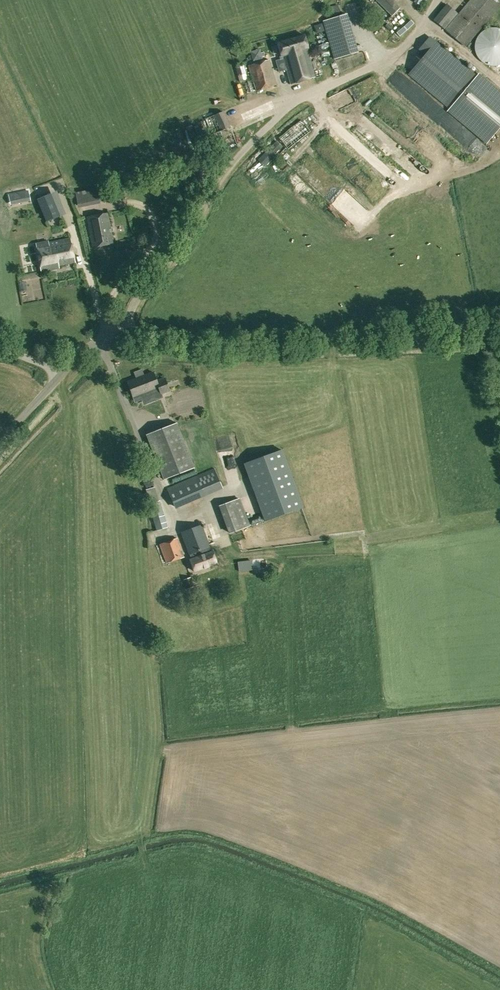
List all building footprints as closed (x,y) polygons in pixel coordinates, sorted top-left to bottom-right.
[(392,15),(399,8),(395,4),(399,0),(377,0),(392,15)] [(465,46),(499,4),(499,0),(470,0),(459,14),(447,4),(433,20),(465,46)] [(328,7),(330,15),(340,13),(338,5),(328,7)] [(394,21),(405,11),(402,7),(390,16),(394,21)] [(323,21),(334,59),(357,52),(346,14),(323,21)] [(396,25),(403,37),(408,34),(400,23),(396,25)] [(475,47),(475,48),(475,50),(475,52),(476,53),(477,55),(477,56),(478,58),(479,59),(480,60),(482,62),(483,63),(485,63),(486,64),(488,65),(489,65),(491,66),(493,66),(494,66),(496,66),(498,65),(499,65),(499,28),(498,28),(497,28),(495,27),(493,27),(492,27),(490,28),(489,28),(487,29),(485,29),(484,30),(483,31),(481,32),(480,33),(479,34),(478,36),(477,37),(476,39),(476,40),(475,42),(475,43),(475,45),(475,47)] [(287,69),(291,84),(315,77),(307,49),(308,49),(304,35),(277,42),(281,56),(283,56),(283,58),(276,61),(279,72),(287,69)] [(425,54),(435,42),(429,37),(419,49),(425,54)] [(486,143),(499,126),(499,92),(478,74),(476,76),(435,42),(425,54),(408,74),(449,108),(448,110),(486,143)] [(244,86),(246,94),(256,91),(276,85),(269,59),(249,65),(253,79),(247,81),(248,84),(244,86)] [(238,77),(245,75),(243,66),(236,68),(238,77)] [(430,111),(434,103),(426,99),(422,107),(430,111)] [(277,103),(243,114),(247,125),(272,117),(270,112),(279,109),(277,103)] [(205,119),(220,155),(239,148),(224,111),(205,119)] [(279,138),(289,150),(311,132),(301,119),(279,138)] [(267,150),(273,156),(283,146),(276,140),(267,150)] [(312,156),(300,168),(364,231),(384,210),(377,203),(370,210),(347,188),(346,189),(312,156)] [(76,192),(78,204),(105,198),(103,186),(76,192)] [(37,199),(47,222),(67,214),(57,190),(37,199)] [(88,226),(93,247),(114,243),(107,213),(87,217),(89,226),(88,226)] [(48,241),(36,243),(41,271),(59,268),(58,265),(75,262),(70,238),(58,241),(48,243),(48,241)] [(31,294),(26,295),(27,304),(38,302),(36,287),(30,287),(31,294)] [(160,398),(159,395),(169,390),(165,378),(156,381),(153,372),(127,382),(133,397),(142,394),(146,403),(160,398)] [(146,434),(164,480),(194,468),(176,423),(146,434)] [(243,464),(265,520),(302,506),(281,450),(243,464)] [(227,473),(238,471),(236,459),(226,460),(227,473)] [(167,489),(175,507),(222,486),(214,469),(167,489)] [(149,504),(157,530),(167,527),(159,501),(155,487),(146,489),(150,503),(149,504)] [(220,505),(230,533),(249,526),(239,498),(220,505)] [(190,560),(194,571),(217,563),(212,551),(211,552),(201,525),(181,533),(191,559),(190,560)] [(160,544),(167,563),(184,557),(177,538),(160,544)] [(269,557),(262,565),(271,574),(278,567),(269,557)] [(237,561),(239,572),(254,570),(252,559),(237,561)] [(184,579),(187,589),(194,587),(190,577),(184,579)]
